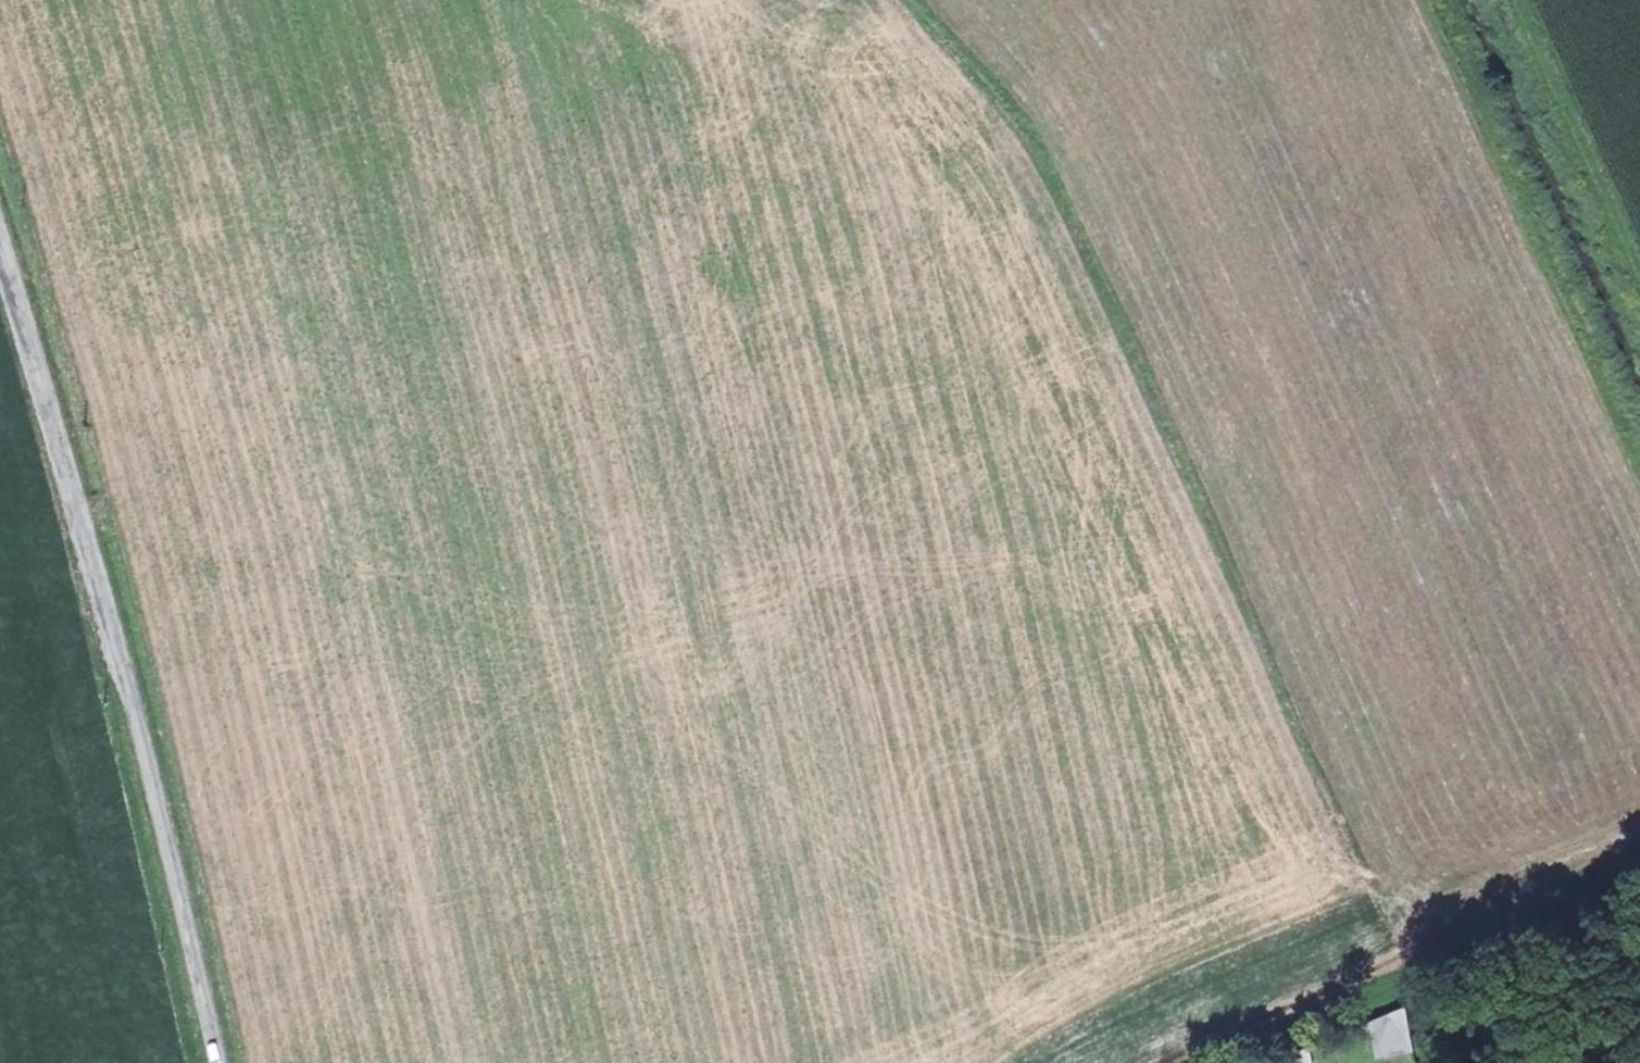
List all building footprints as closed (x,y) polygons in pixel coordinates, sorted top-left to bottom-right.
[(1416,1033),(1409,997),(1370,1014),(1382,1044),(1416,1033)] [(1317,1059),(1308,1041),(1257,1062),(1305,1062),(1317,1059)]
